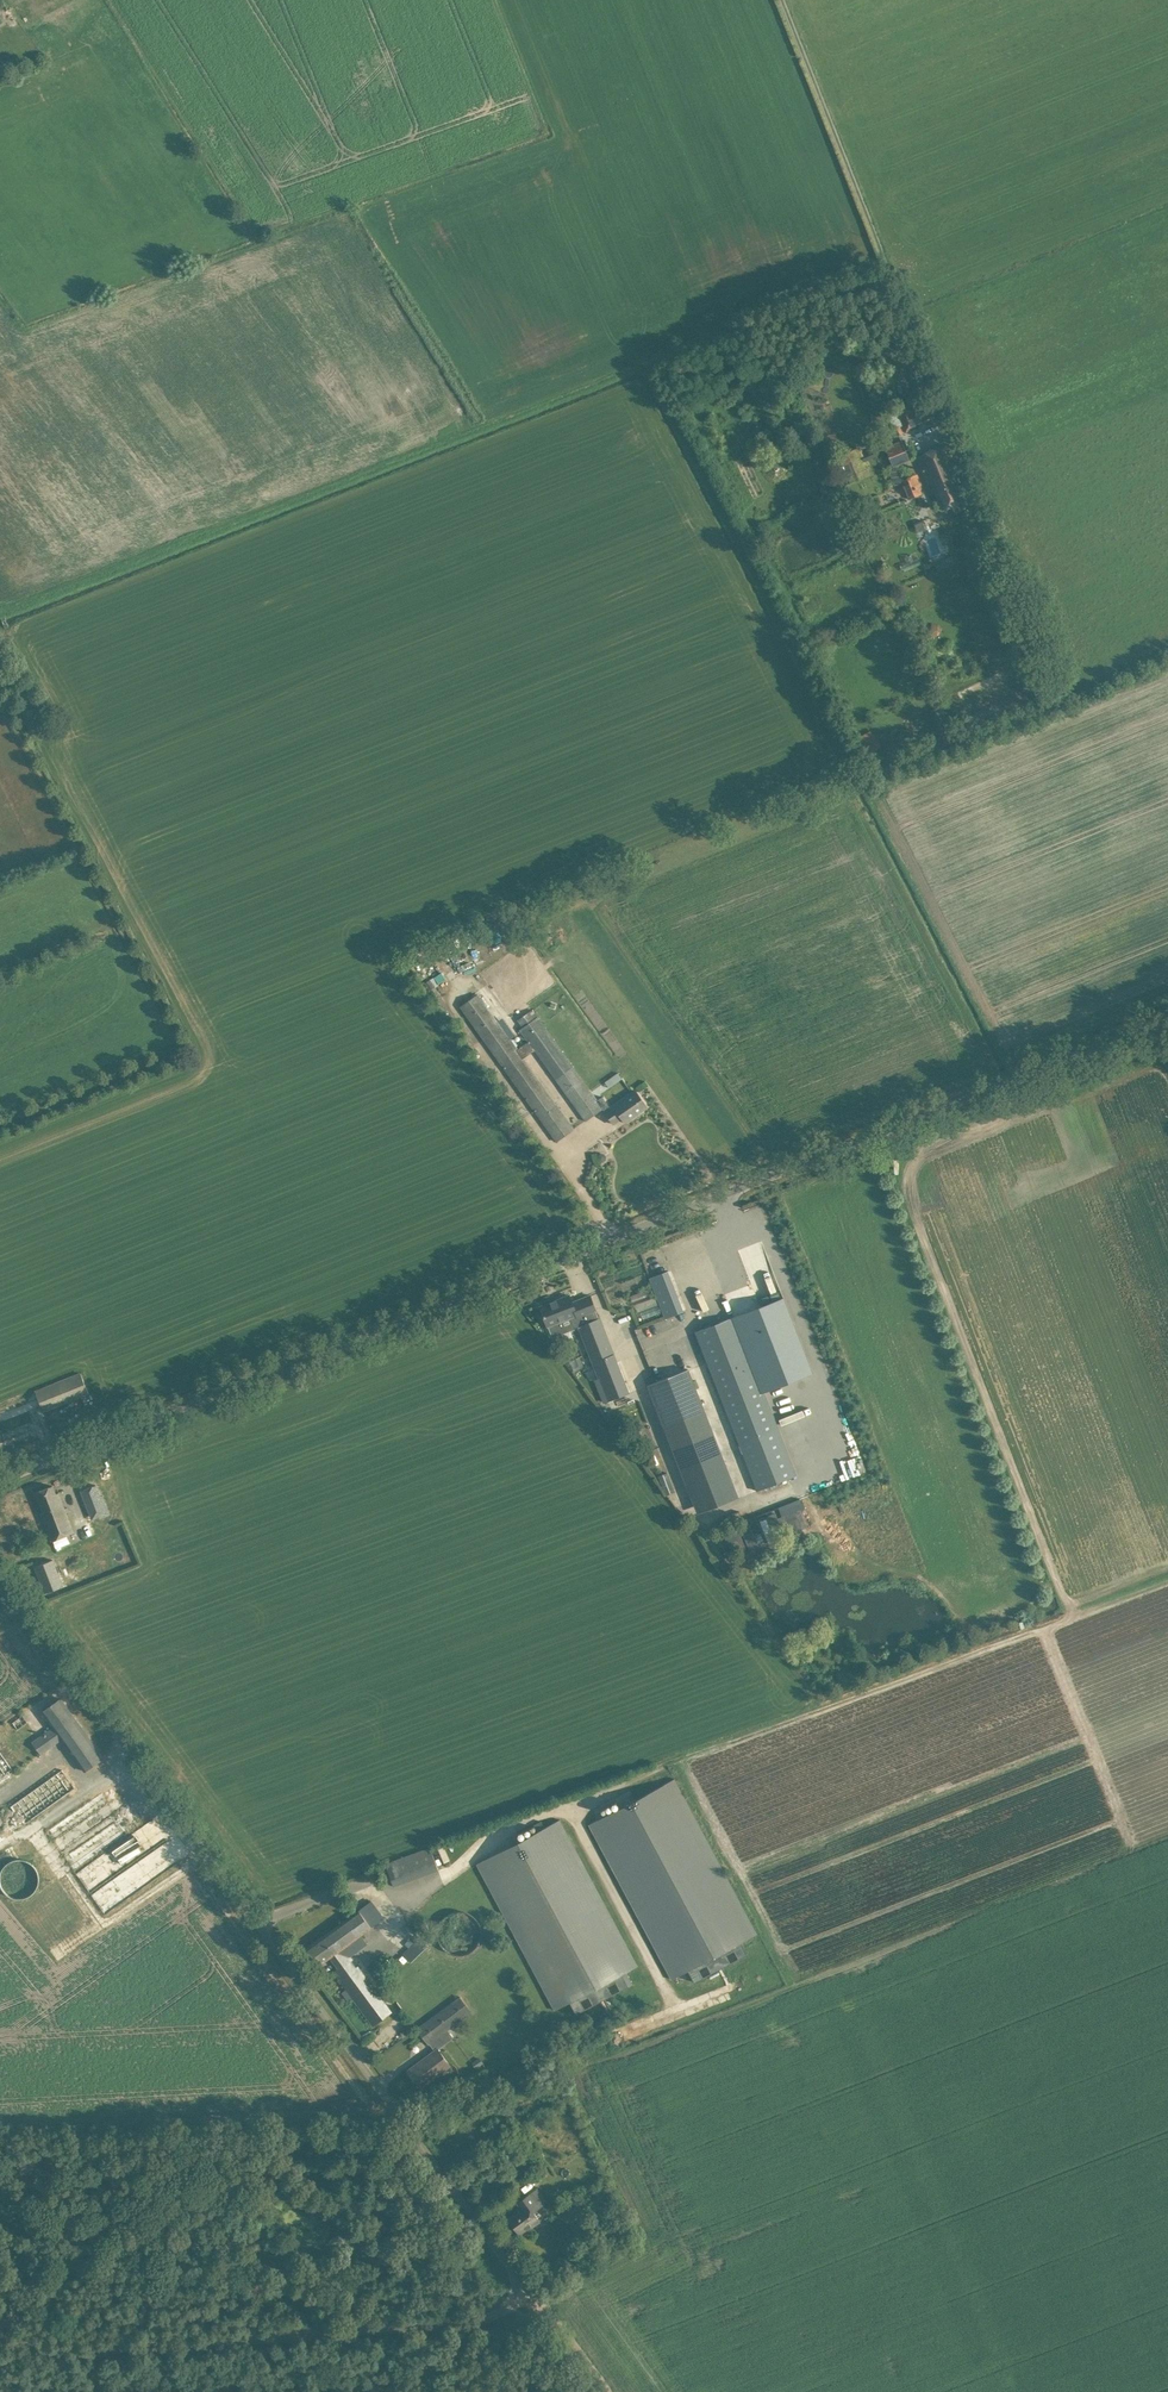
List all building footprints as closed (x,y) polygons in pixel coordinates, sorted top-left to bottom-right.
[(13,26),(19,23),(11,9),(5,12),(7,15),(4,17),(7,23),(10,21),(13,26)] [(891,332),(884,336),(890,344),(896,340),(891,332)] [(826,372),(819,375),(824,386),(831,383),(826,372)] [(897,408),(899,413),(907,430),(910,428),(909,426),(931,417),(932,420),(935,419),(926,401),(911,408),(909,403),(897,408)] [(900,426),(894,429),(897,435),(902,432),(900,426)] [(836,431),(819,437),(823,448),(840,442),(836,431)] [(891,482),(899,482),(902,492),(905,491),(908,499),(921,494),(917,484),(920,483),(916,473),(904,478),(898,463),(910,459),(903,442),(886,449),(892,466),(891,482)] [(917,456),(921,467),(932,493),(935,492),(942,509),(964,500),(957,483),(961,482),(953,462),(950,463),(947,456),(950,455),(946,444),(917,456)] [(859,446),(838,455),(842,464),(848,462),(853,474),(866,468),(861,455),(862,455),(859,446)] [(822,456),(814,459),(817,466),(825,463),(822,456)] [(914,523),(914,524),(916,532),(917,533),(918,533),(926,530),(923,519),(915,522),(914,522),(914,523)] [(872,730),(860,734),(867,752),(878,748),(872,730)] [(430,978),(424,982),(429,989),(435,985),(430,978)] [(473,998),(461,1006),(550,1131),(557,1141),(574,1128),(568,1119),(524,1058),(535,1049),(579,1110),(586,1120),(603,1108),(614,1123),(622,1117),(624,1120),(630,1116),(631,1118),(648,1106),(641,1097),(636,1090),(633,1093),(612,1108),(603,1096),(598,1100),(538,1017),(532,1009),(517,1019),(523,1027),(521,1029),(529,1041),(518,1049),(478,994),(473,998)] [(617,1072),(602,1082),(606,1089),(604,1090),(608,1096),(625,1084),(617,1072)] [(684,1311),(668,1270),(650,1277),(666,1318),(684,1311)] [(630,1295),(633,1303),(651,1296),(648,1288),(630,1295)] [(540,1306),(545,1317),(552,1337),(580,1326),(597,1371),(600,1380),(596,1381),(604,1402),(628,1392),(610,1347),(599,1318),(596,1310),(590,1295),(572,1302),(570,1295),(540,1306)] [(783,1297),(695,1331),(757,1490),(797,1475),(765,1392),(813,1373),(783,1297)] [(688,1369),(648,1384),(698,1513),(738,1497),(688,1369)] [(36,1391),(39,1400),(44,1411),(89,1393),(81,1373),(36,1391)] [(639,1425),(623,1432),(625,1439),(642,1433),(639,1425)] [(667,1472),(657,1475),(662,1493),(673,1490),(667,1472)] [(97,1484),(81,1490),(92,1518),(100,1515),(101,1517),(110,1513),(103,1495),(101,1496),(97,1484)] [(59,1492),(56,1493),(53,1485),(36,1492),(44,1511),(41,1512),(52,1540),(74,1532),(69,1519),(67,1512),(69,1511),(67,1507),(65,1508),(59,1492)] [(784,1506),(790,1531),(809,1527),(803,1502),(784,1506)] [(739,1511),(720,1519),(723,1528),(743,1520),(739,1511)] [(734,1547),(737,1557),(759,1550),(750,1524),(721,1533),(726,1549),(734,1547)] [(53,1559),(35,1566),(45,1592),(64,1585),(53,1559)] [(725,1560),(717,1567),(723,1574),(731,1568),(725,1560)] [(61,1698),(51,1705),(42,1711),(54,1727),(33,1742),(41,1753),(60,1740),(58,1738),(60,1736),(85,1771),(103,1757),(61,1698)] [(23,1715),(13,1722),(18,1729),(28,1722),(23,1715)] [(15,1772),(0,1751),(0,1783),(15,1772)] [(76,1788),(62,1769),(11,1806),(12,1807),(0,1815),(0,1841),(76,1788)] [(757,1933),(674,1778),(589,1824),(672,1979),(689,1970),(695,1981),(747,1954),(740,1942),(757,1933)] [(111,1785),(102,1792),(47,1831),(75,1870),(139,1824),(111,1785)] [(560,1819),(477,1861),(554,2008),(569,2000),(576,2013),(633,1983),(626,1970),(636,1965),(560,1819)] [(386,1864),(394,1886),(439,1869),(430,1847),(386,1864)] [(0,1885),(1,1887),(2,1889),(3,1890),(4,1892),(5,1893),(7,1894),(8,1895),(9,1896),(11,1897),(13,1897),(14,1898),(16,1898),(18,1899),(20,1899),(22,1898),(23,1898),(25,1898),(27,1897),(28,1896),(30,1896),(31,1895),(33,1893),(34,1892),(35,1891),(36,1889),(37,1888),(38,1886),(38,1885),(39,1883),(39,1881),(39,1879),(39,1878),(39,1876),(39,1874),(39,1872),(38,1871),(37,1869),(36,1868),(35,1866),(34,1865),(33,1864),(32,1863),(30,1862),(29,1861),(27,1860),(26,1859),(24,1859),(22,1859),(21,1858),(19,1858),(17,1858),(15,1859),(14,1859),(12,1860),(11,1860),(9,1861),(8,1862),(6,1863),(5,1864),(4,1866),(3,1867),(2,1869),(1,1870),(0,1872),(0,1873),(0,1884),(0,1885)] [(314,1942),(304,1950),(317,1967),(331,1957),(339,1968),(334,1971),(373,2025),(383,2017),(391,2011),(357,1965),(355,1966),(350,1960),(352,1958),(351,1956),(354,1953),(347,1944),(361,1934),(384,1917),(371,1900),(314,1942)] [(453,1951),(460,1952),(468,1951),(474,1946),(479,1941),(481,1933),(481,1926),(478,1919),(473,1913),(467,1909),(459,1908),(452,1909),(445,1913),(441,1918),(438,1924),(437,1931),(438,1937),(441,1943),(446,1948),(453,1951)] [(421,1935),(403,1952),(411,1961),(429,1943),(421,1935)] [(393,1958),(398,1954),(386,1939),(381,1943),(393,1958)] [(472,2011),(460,1996),(417,2028),(428,2044),(432,2041),(437,2048),(407,2071),(419,2087),(450,2064),(438,2049),(454,2037),(448,2029),(472,2011)] [(473,2062),(472,2063),(475,2067),(483,2062),(480,2057),(473,2062)] [(521,2208),(508,2216),(520,2232),(530,2225),(531,2226),(540,2220),(534,2211),(540,2207),(529,2193),(519,2200),(517,2202),(521,2208)] [(570,2199),(564,2203),(553,2209),(571,2238),(587,2228),(570,2199)]
